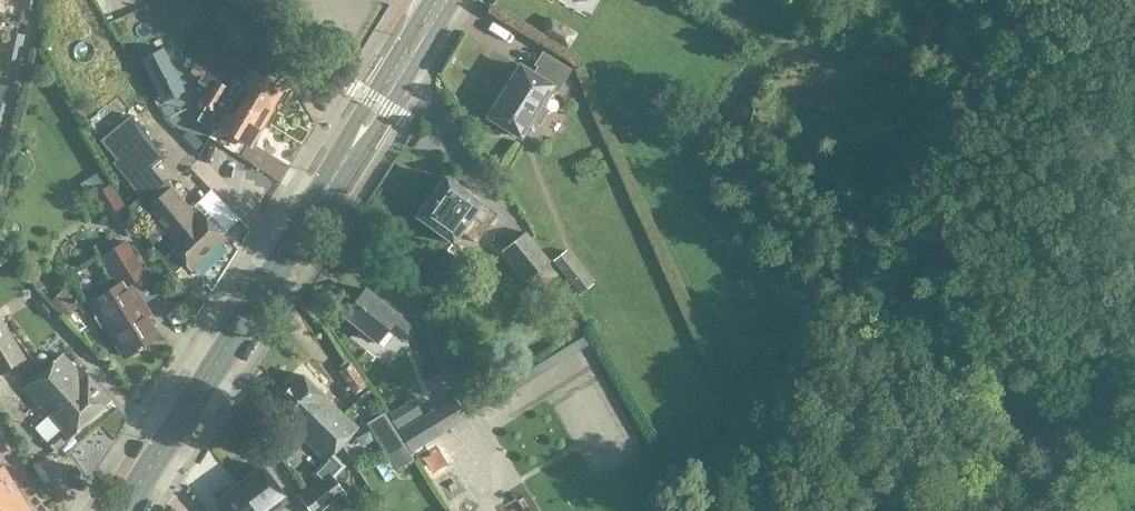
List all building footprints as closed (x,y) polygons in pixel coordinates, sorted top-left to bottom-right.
[(216,28),(227,11),(219,7),(208,22),(216,28)] [(568,47),(575,35),(550,19),(542,32),(568,47)] [(46,30),(36,27),(31,45),(41,48),(46,30)] [(12,31),(9,44),(21,47),(24,34),(12,31)] [(21,47),(9,44),(6,57),(18,60),(21,47)] [(184,89),(163,48),(142,58),(163,100),(184,89)] [(219,48),(198,83),(207,89),(207,90),(223,100),(224,97),(228,91),(223,88),(232,72),(240,60),(219,48)] [(533,74),(520,66),(507,87),(510,88),(504,98),(501,97),(488,117),(521,138),(531,121),(540,126),(549,110),(541,105),(551,89),(558,92),(572,70),(543,52),(535,65),(538,67),(533,74)] [(232,72),(223,88),(228,91),(224,97),(264,122),(266,120),(268,121),(274,111),(272,109),(283,90),(262,78),(264,75),(251,68),(250,70),(244,80),(232,72)] [(201,98),(200,100),(211,107),(216,110),(223,100),(207,90),(201,98)] [(211,107),(202,122),(216,130),(218,127),(250,146),(252,143),(254,144),(261,133),(258,132),(264,122),(224,97),(223,100),(216,110),(211,107)] [(5,119),(8,106),(0,104),(0,118),(5,119)] [(188,131),(199,118),(189,110),(179,123),(188,131)] [(224,238),(200,212),(200,211),(192,201),(187,205),(166,179),(161,179),(151,166),(165,155),(131,114),(100,139),(116,158),(112,161),(140,195),(129,206),(170,276),(172,275),(166,267),(177,256),(192,270),(224,238)] [(453,244),(462,232),(477,242),(497,215),(446,178),(417,217),(453,244)] [(128,214),(111,185),(94,195),(111,224),(128,214)] [(525,282),(527,280),(550,262),(526,232),(501,252),(525,282)] [(131,284),(146,275),(125,242),(102,256),(120,284),(90,302),(125,357),(137,349),(138,351),(143,348),(141,346),(158,336),(139,306),(143,304),(131,284)] [(577,265),(566,251),(554,261),(565,275),(577,265)] [(388,327),(400,337),(409,326),(398,316),(366,289),(345,316),(376,342),(388,327)] [(62,314),(74,303),(63,290),(50,302),(62,314)] [(9,335),(0,320),(0,340),(9,335)] [(0,340),(0,375),(25,360),(9,335),(0,340)] [(62,354),(43,372),(70,401),(78,394),(96,414),(111,400),(81,368),(78,371),(62,354)] [(70,401),(43,372),(23,390),(68,439),(96,414),(78,394),(70,401)] [(286,392),(342,446),(358,429),(324,396),(325,396),(303,375),(286,392)] [(493,393),(498,401),(514,391),(509,383),(493,393)] [(313,474),(319,481),(328,474),(333,480),(345,467),(332,455),(342,446),(286,392),(270,408),(325,462),(313,474)] [(455,398),(427,416),(439,435),(467,418),(455,398)] [(398,413),(390,418),(397,430),(406,425),(398,413)] [(439,435),(427,416),(400,432),(412,452),(439,435)] [(387,455),(403,445),(391,426),(374,436),(387,455)] [(47,442),(55,452),(65,444),(56,434),(47,442)] [(4,464),(0,467),(0,510),(34,510),(4,464)] [(238,484),(239,486),(240,487),(258,510),(276,510),(287,503),(283,498),(284,497),(261,466),(258,469),(256,467),(246,475),(248,477),(243,480),(238,484)] [(299,497),(310,510),(325,510),(345,495),(333,480),(328,474),(319,481),(299,497)] [(220,510),(258,510),(240,487),(239,486),(238,484),(228,491),(225,487),(213,496),(216,501),(213,502),(220,510)]
